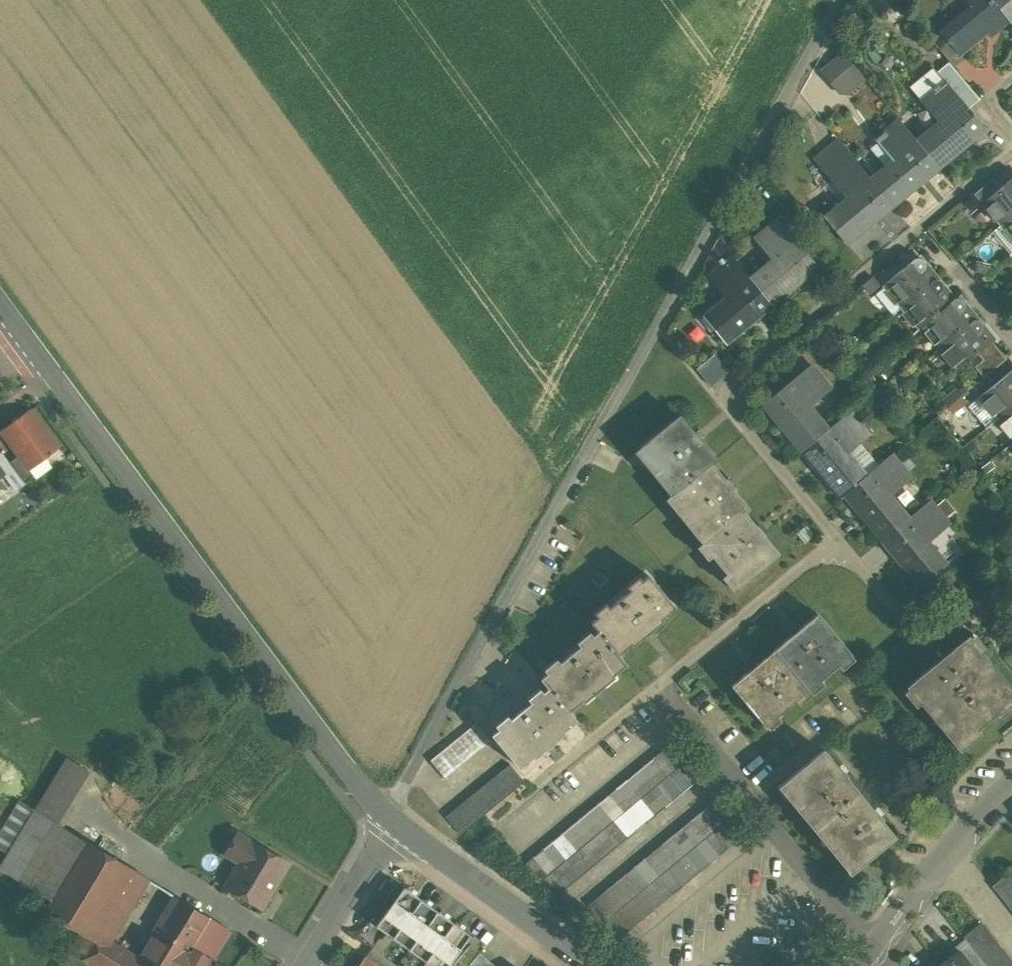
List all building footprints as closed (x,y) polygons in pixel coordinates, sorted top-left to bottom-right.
[(954,20),(940,32),(959,55),(993,26),(996,30),(1008,20),(993,2),(991,0),(966,0),(976,12),(959,26),(954,20)] [(993,2),(1008,20),(1011,25),(1011,24),(1011,0),(996,0),(993,2)] [(959,55),(940,32),(931,40),(953,67),(962,59),(959,55)] [(844,54),(824,71),(840,90),(860,73),(844,54)] [(937,72),(936,73),(943,82),(944,81),(967,108),(979,99),(948,63),(937,72)] [(933,68),(912,85),(911,90),(920,101),(926,96),(934,89),(933,87),(936,85),(935,83),(939,80),(941,83),(943,82),(936,73),(937,72),(933,68)] [(967,108),(944,81),(943,82),(941,83),(939,80),(935,83),(936,85),(933,87),(934,89),(926,96),(943,117),(915,140),(935,164),(938,167),(967,143),(965,140),(981,126),(967,108)] [(897,155),(869,178),(890,202),(892,205),(921,181),(919,178),(935,164),(915,140),(898,119),(880,134),(897,155)] [(834,173),(851,194),(824,216),(846,243),(875,219),(873,216),(890,202),(869,178),(852,157),(834,173)] [(984,202),(1003,224),(1011,217),(1011,178),(1000,188),(984,202)] [(993,179),(975,194),(982,203),(984,202),(1000,188),(993,179)] [(798,224),(784,207),(775,215),(778,219),(788,232),(798,224)] [(1003,224),(1011,236),(1011,217),(1003,224)] [(775,256),(749,278),(769,302),(771,305),(800,281),(797,278),(815,264),(788,232),(778,219),(758,235),(775,256)] [(749,278),(732,257),(713,272),(730,293),(703,316),(725,343),(754,319),(751,316),(769,302),(749,278)] [(917,258),(914,259),(883,284),(902,307),(933,282),(923,269),(924,266),(924,263),(922,261),(920,259),(917,258)] [(860,282),(866,293),(882,285),(875,274),(860,282)] [(936,281),(933,281),(933,282),(902,307),(920,329),(923,326),(951,303),(941,292),(942,289),(942,286),(941,283),(939,281),(936,281)] [(951,303),(923,326),(941,348),(973,322),(963,310),(964,309),(965,306),(964,304),(963,302),(961,300),(959,299),(957,299),(955,300),(951,303)] [(973,322),(941,348),(959,370),(979,353),(991,344),(981,332),(982,330),(982,327),(981,325),(980,323),(978,322),(975,321),(973,322)] [(1004,360),(991,344),(979,353),(984,358),(975,365),(984,376),(1004,360)] [(710,383),(728,369),(714,352),(696,367),(710,383)] [(810,365),(766,402),(780,419),(777,421),(801,451),(805,448),(828,429),(805,401),(826,383),(810,365)] [(981,397),(999,419),(1011,408),(1011,372),(1011,371),(981,397)] [(999,419),(1011,435),(1011,408),(999,419)] [(30,411),(1,432),(18,455),(29,469),(57,447),(30,411)] [(828,429),(805,448),(819,466),(815,469),(839,498),(847,491),(866,475),(843,447),(864,430),(849,411),(828,429)] [(679,417),(639,449),(674,492),(711,463),(714,460),(679,417)] [(866,475),(847,491),(861,509),(858,511),(881,540),(885,537),(908,517),(886,491),(907,473),(892,454),(866,475)] [(18,455),(9,462),(23,482),(33,475),(29,469),(18,455)] [(674,492),(670,496),(705,540),(741,511),(746,507),(711,463),(674,492)] [(908,517),(885,537),(899,554),(895,557),(920,586),(946,565),(924,537),(946,519),(929,500),(908,517)] [(705,540),(701,544),(737,588),(777,555),(741,511),(705,540)] [(647,575),(589,622),(598,632),(616,655),(629,644),(628,642),(639,633),(643,637),(652,630),(648,625),(659,616),(661,618),(674,608),(647,575)] [(815,617),(773,652),(806,693),(849,657),(815,617)] [(598,632),(540,678),(548,688),(567,711),(579,701),(577,699),(589,690),(592,694),(602,686),(598,682),(610,672),(612,675),(624,665),(616,655),(598,632)] [(965,638),(904,689),(954,748),(1011,699),(1011,694),(965,638)] [(806,693),(773,652),(730,688),(763,728),(806,693)] [(548,688),(491,735),(517,768),(531,758),(529,755),(540,746),(543,751),(553,743),(549,739),(560,730),(562,732),(575,721),(567,711),(548,688)] [(489,742),(475,724),(466,732),(480,749),(489,742)] [(466,732),(457,739),(471,757),(480,749),(466,732)] [(471,757),(457,739),(447,747),(462,764),(471,757)] [(685,763),(670,745),(662,753),(676,770),(685,763)] [(462,764),(447,747),(438,754),(453,772),(462,764)] [(676,770),(662,753),(653,760),(667,777),(676,770)] [(836,770),(821,753),(781,786),(817,829),(857,796),(842,778),(844,777),(837,769),(836,770)] [(453,772),(438,754),(429,762),(443,780),(453,772)] [(66,757),(34,810),(56,823),(88,770),(66,757)] [(667,777),(653,760),(644,767),(658,785),(667,777)] [(699,781),(685,763),(676,770),(690,788),(699,781)] [(523,784),(508,765),(499,772),(514,791),(523,784)] [(658,785),(644,767),(634,775),(649,792),(658,785)] [(690,788),(676,770),(667,777),(682,795),(690,788)] [(514,791),(499,772),(490,780),(505,798),(514,791)] [(649,792),(634,775),(625,783),(639,800),(649,792)] [(682,795),(667,777),(658,785),(672,802),(682,795)] [(505,798),(490,780),(481,787),(496,806),(505,798)] [(639,800),(625,783),(616,790),(630,808),(639,800)] [(658,785),(649,792),(663,810),(672,802),(658,785)] [(496,806),(481,787),(472,795),(486,813),(496,806)] [(630,808),(616,790),(606,798),(621,815),(630,808)] [(663,810),(649,792),(639,800),(654,818),(663,810)] [(486,813),(472,795),(462,802),(477,821),(486,813)] [(857,796),(817,829),(853,872),(893,839),(878,821),(879,820),(872,812),(871,813),(857,796)] [(621,815),(606,798),(597,805),(612,823),(621,815)] [(0,829),(0,849),(8,854),(34,810),(18,800),(0,829)] [(654,818),(639,800),(630,808),(645,825),(654,818)] [(477,821),(462,802),(453,810),(468,828),(477,821)] [(730,819),(715,802),(707,809),(721,826),(730,819)] [(612,823),(597,805),(588,813),(602,830),(612,823)] [(645,825),(630,808),(621,815),(635,833),(645,825)] [(721,826),(707,809),(698,816),(712,834),(721,826)] [(34,810),(8,854),(0,867),(0,870),(53,902),(89,843),(56,823),(34,810)] [(468,828),(453,810),(444,817),(459,836),(468,828)] [(602,830),(588,813),(579,820),(593,838),(602,830)] [(621,815),(612,823),(626,841),(635,833),(621,815)] [(712,834),(698,816),(689,824),(703,841),(712,834)] [(744,837),(730,819),(721,826),(735,844),(744,837)] [(593,838),(579,820),(570,828),(584,845),(593,838)] [(626,841),(612,823),(602,830),(617,848),(626,841)] [(703,841),(689,824),(680,831),(694,848),(703,841)] [(735,844),(721,826),(712,834),(726,851),(735,844)] [(584,845),(570,828),(560,836),(575,853),(584,845)] [(617,848),(602,830),(593,838),(608,856),(617,848)] [(694,848),(680,831),(670,838),(685,856),(694,848)] [(726,851),(712,834),(703,841),(717,858),(726,851)] [(287,865),(237,836),(226,855),(240,864),(226,887),(230,890),(232,896),(237,899),(243,897),(261,908),(287,865)] [(575,853),(560,836),(551,843),(565,861),(575,853)] [(608,856),(593,838),(584,845),(599,863),(608,856)] [(685,856),(670,838),(661,846),(676,863),(685,856)] [(717,858),(703,841),(694,848),(708,866),(717,858)] [(53,902),(47,913),(73,929),(93,941),(105,948),(108,943),(147,879),(89,843),(53,902)] [(565,861),(551,843),(542,851),(556,868),(565,861)] [(599,863),(584,845),(575,853),(589,871),(599,863)] [(676,863),(661,846),(652,853),(666,871),(676,863)] [(708,866),(694,848),(685,856),(699,873),(708,866)] [(556,868),(542,851),(532,858),(547,876),(556,868)] [(589,871),(575,853),(565,861),(580,879),(589,871)] [(652,853),(643,861),(657,879),(666,871),(652,853)] [(699,873),(685,856),(676,863),(690,881),(699,873)] [(547,876),(532,858),(523,866),(538,883),(547,876)] [(580,879),(565,861),(556,868),(571,886),(580,879)] [(657,879),(643,861),(633,868),(648,886),(657,879)] [(676,863),(666,871),(680,888),(690,881),(676,863)] [(571,886),(556,868),(547,876),(561,894),(571,886)] [(648,886),(633,868),(624,876),(639,894),(648,886)] [(666,871),(657,879),(671,896),(680,888),(666,871)] [(1011,871),(992,886),(1011,911),(1011,873),(1011,871)] [(561,894),(547,876),(538,883),(552,901),(561,894)] [(639,894),(624,876),(615,884),(629,901),(639,894)] [(386,879),(369,901),(379,908),(381,905),(388,910),(402,891),(386,879)] [(671,896),(657,879),(648,886),(662,903),(671,896)] [(629,901),(615,884),(606,891),(620,909),(629,901)] [(662,903),(648,886),(639,894),(653,911),(662,903)] [(392,937),(421,899),(405,887),(402,891),(388,910),(376,925),(392,937)] [(620,909),(606,891),(596,899),(611,916),(620,909)] [(653,911),(639,894),(629,901),(643,919),(653,911)] [(188,950),(189,949),(209,962),(229,929),(177,897),(157,931),(188,950)] [(421,899),(392,937),(409,950),(438,911),(421,899)] [(611,916),(596,899),(587,906),(601,924),(611,916)] [(643,919),(629,901),(620,909),(634,926),(643,919)] [(634,926),(620,909),(611,916),(625,934),(634,926)] [(425,962),(454,923),(438,911),(409,950),(425,962)] [(625,934),(611,916),(601,924),(616,941),(625,934)] [(981,922),(962,937),(968,944),(985,965),(1011,965),(1011,961),(981,922)] [(425,962),(431,965),(448,965),(470,936),(454,923),(425,962)] [(80,933),(73,929),(69,934),(77,938),(80,933)] [(157,931),(138,961),(138,962),(139,962),(145,965),(178,965),(188,950),(157,931)] [(93,941),(80,933),(77,938),(72,947),(85,954),(93,941)] [(93,941),(85,954),(83,958),(89,963),(94,965),(110,965),(120,950),(108,943),(105,948),(93,941)] [(453,965),(454,965),(468,965),(480,952),(471,944),(453,965)] [(968,944),(958,951),(970,965),(985,965),(968,944)] [(189,949),(188,950),(178,965),(216,965),(209,962),(189,949)] [(110,965),(137,965),(139,962),(138,962),(138,961),(120,950),(110,965)] [(958,951),(939,965),(970,965),(958,951)] [(468,965),(490,965),(492,963),(480,952),(468,965)] [(365,958),(359,965),(376,965),(365,958)]
